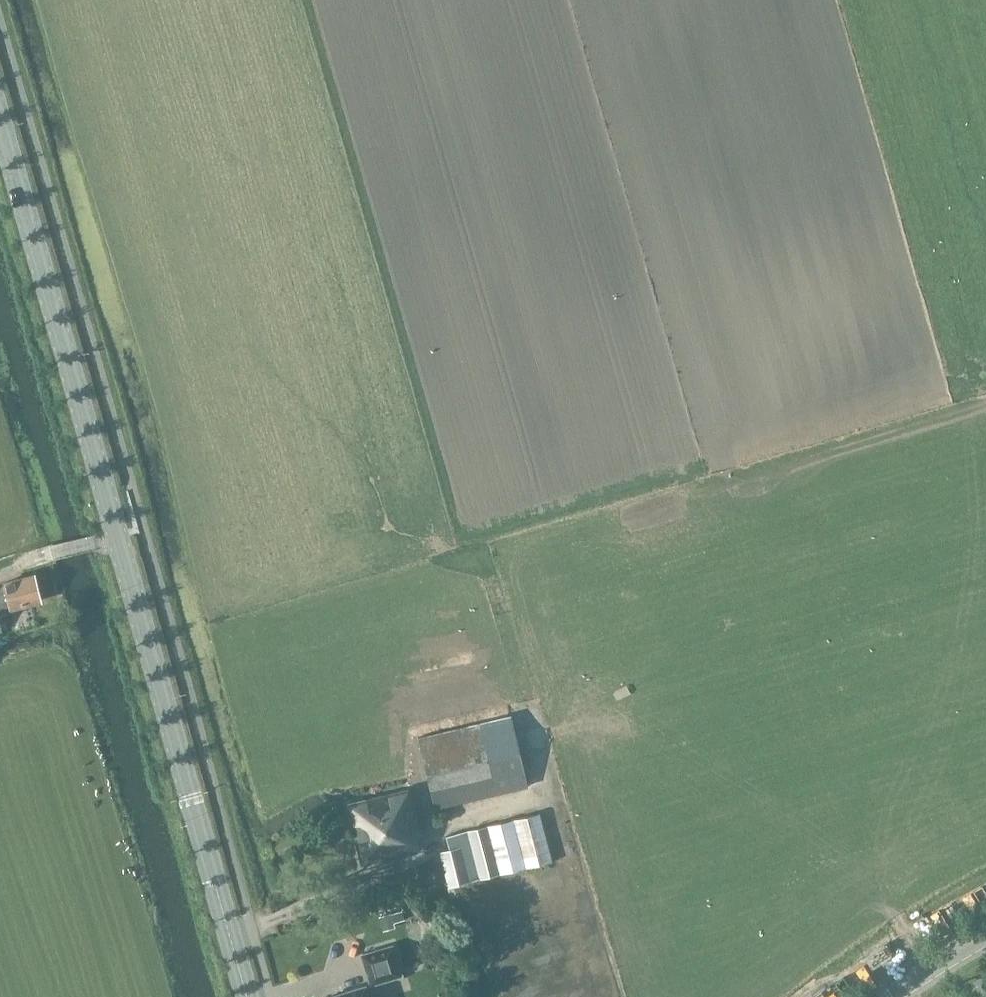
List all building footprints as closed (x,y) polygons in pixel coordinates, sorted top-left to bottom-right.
[(40,600),(34,575),(3,583),(3,585),(0,586),(0,607),(8,605),(9,608),(40,600)] [(512,716),(417,738),(433,808),(527,787),(512,716)] [(415,835),(420,834),(409,789),(347,804),(363,865),(419,850),(415,835)] [(487,826),(487,827),(499,873),(552,860),(540,812),(487,826)] [(499,873),(487,827),(487,826),(446,836),(450,849),(440,851),(449,886),(499,873)] [(370,985),(401,976),(392,945),(361,954),(370,985)] [(328,996),(368,996),(365,986),(328,996)]
